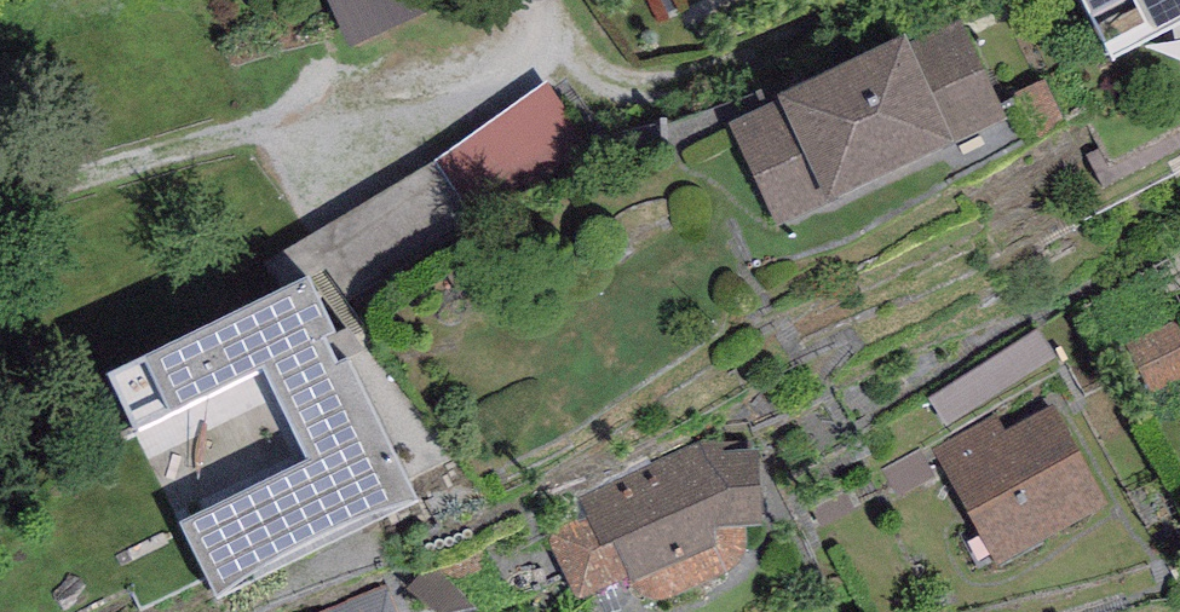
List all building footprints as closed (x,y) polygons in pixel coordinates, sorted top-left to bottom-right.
[(353,39),(429,15),(424,0),(341,0),(353,39)] [(682,50),(791,0),(660,0),(682,50)] [(1111,56),(1179,20),(1179,0),(1084,0),(1111,56)] [(905,27),(777,87),(781,95),(727,121),(777,226),(838,198),(835,193),(940,144),(942,148),(1009,116),(960,11),(909,35),(905,27)] [(551,78),(458,157),(505,213),(599,134),(551,78)] [(107,364),(216,591),(419,494),(310,267),(107,364)] [(996,413),(934,447),(997,562),(1109,502),(1054,402),(1005,429),(996,413)] [(698,442),(577,500),(590,520),(549,536),(579,594),(624,573),(634,586),(641,593),(649,596),(657,599),(664,598),(732,567),(742,558),(748,550),(747,520),(763,520),(759,435),(698,442)] [(883,468),(898,495),(934,475),(920,448),(883,468)] [(319,611),(399,611),(388,585),(319,611)]
